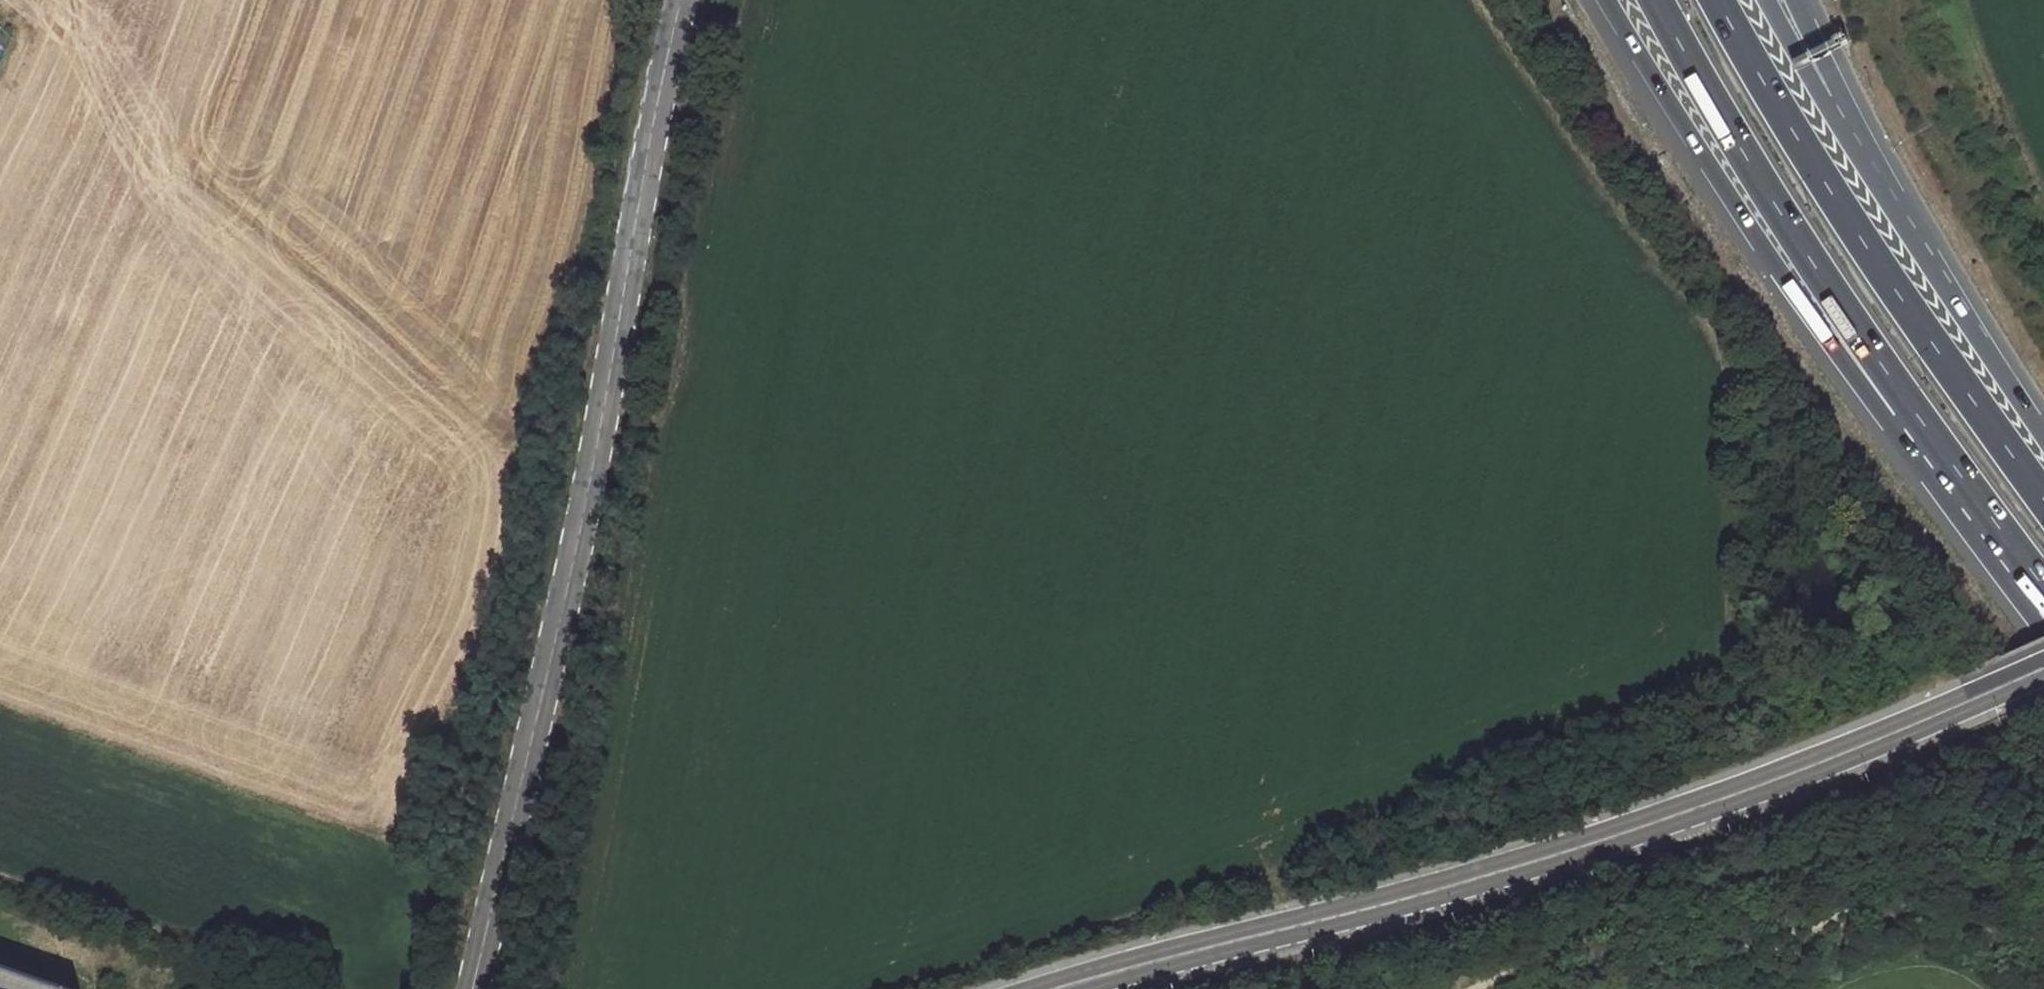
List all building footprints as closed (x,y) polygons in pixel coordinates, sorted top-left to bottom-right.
[(0,968),(0,988),(67,988),(0,968)]
